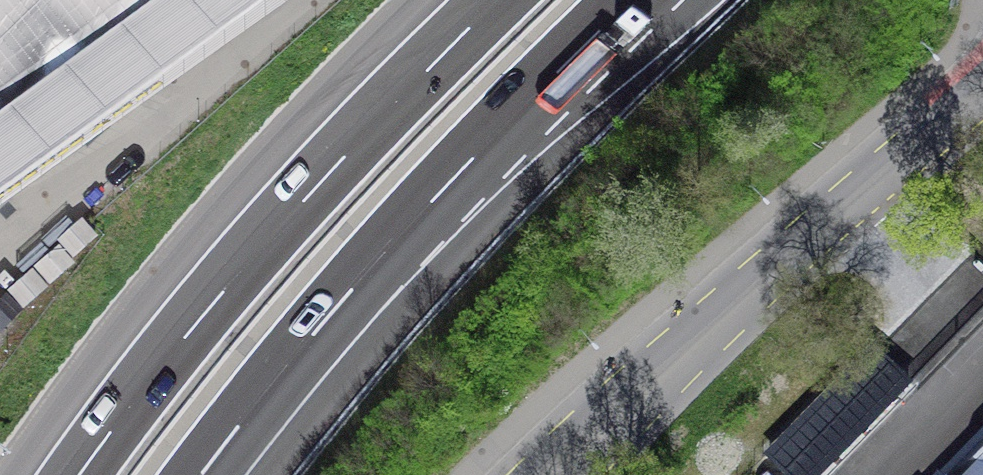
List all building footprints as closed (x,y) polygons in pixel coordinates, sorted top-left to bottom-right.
[(293,0),(0,0),(0,206),(293,0)] [(830,430),(781,386),(699,474),(788,474),(830,430)] [(977,445),(947,474),(982,474),(982,439),(977,445)]
